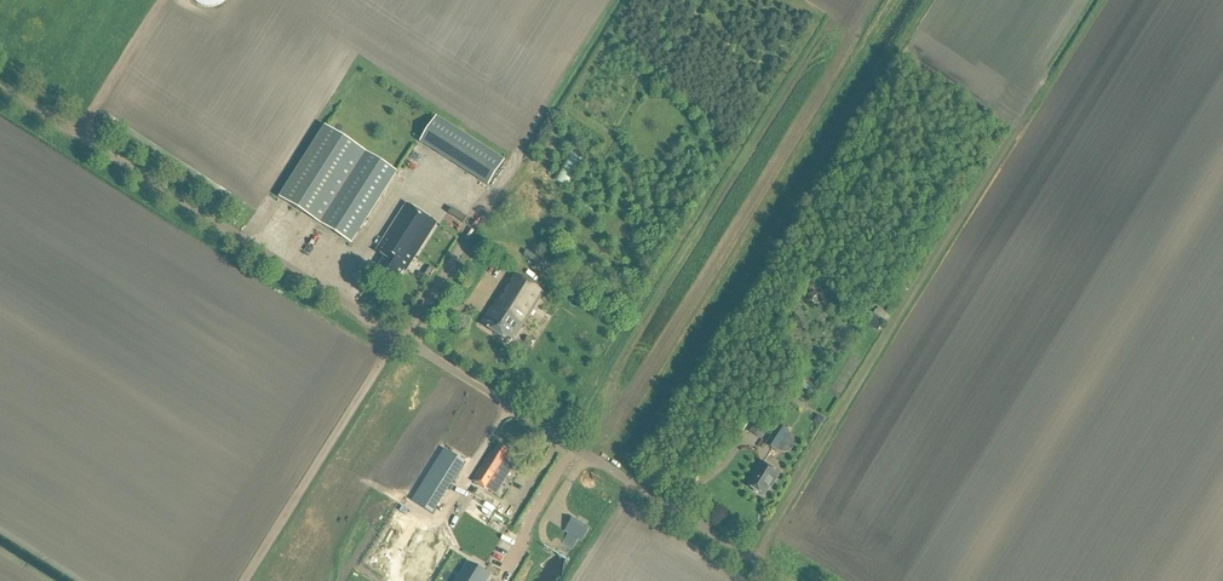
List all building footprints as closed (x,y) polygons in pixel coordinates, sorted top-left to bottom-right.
[(501,168),(433,124),(417,148),(485,192),(501,168)] [(397,174),(332,132),(325,128),(279,199),(351,245),(397,174)] [(553,181),(568,190),(584,164),(570,154),(553,181)] [(409,209),(409,208),(406,207),(376,255),(385,260),(376,274),(396,286),(404,273),(407,274),(437,226),(409,209)] [(430,281),(435,272),(430,269),(425,278),(430,281)] [(544,294),(520,279),(514,275),(491,311),(492,312),(488,318),(487,317),(482,325),(484,326),(485,325),(491,328),(490,330),(511,343),(514,338),(516,340),(522,330),(521,329),(527,319),(528,320),(544,294)] [(879,334),(883,327),(871,319),(867,326),(879,334)] [(534,341),(528,337),(524,342),(531,347),(534,341)] [(804,404),(808,397),(794,389),(790,395),(804,404)] [(775,399),(779,394),(773,390),(769,395),(775,399)] [(817,416),(814,420),(815,424),(819,427),(824,420),(817,416)] [(788,453),(791,451),(793,447),(794,444),(793,440),(791,437),(788,435),(789,433),(778,426),(765,446),(776,453),(777,452),(781,453),(785,454),(788,453)] [(473,481),(488,491),(496,479),(503,467),(505,468),(508,463),(505,461),(510,453),(499,445),(493,454),(491,453),(473,481)] [(438,462),(412,503),(433,516),(459,475),(438,462)] [(771,490),(780,476),(763,465),(749,488),(754,491),(754,493),(758,495),(760,495),(765,498),(770,490),(771,490)] [(581,544),(590,530),(572,520),(564,534),(567,536),(563,545),(573,551),(578,542),(581,544)] [(463,580),(487,580),(489,578),(469,566),(462,577),(464,578),(463,580)]
